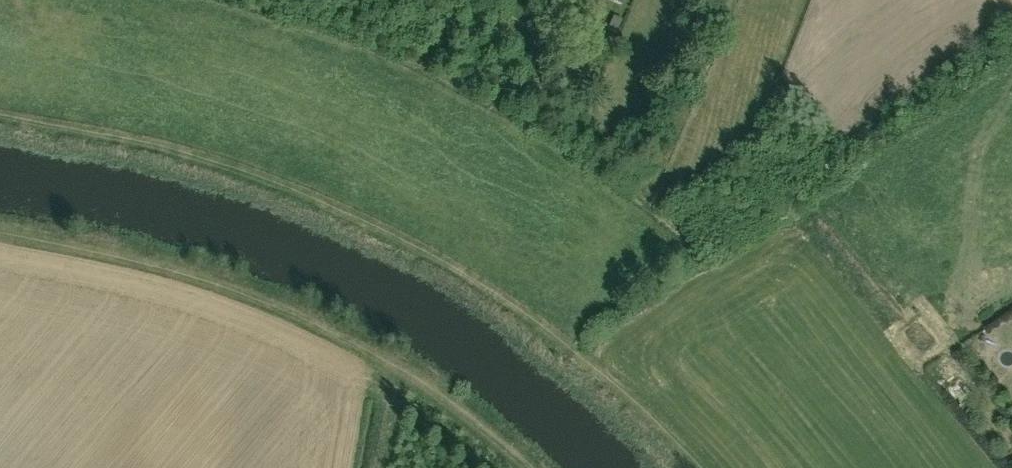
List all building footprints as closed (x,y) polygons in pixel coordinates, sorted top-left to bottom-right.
[(614,15),(609,26),(617,30),(622,19),(614,15)]
